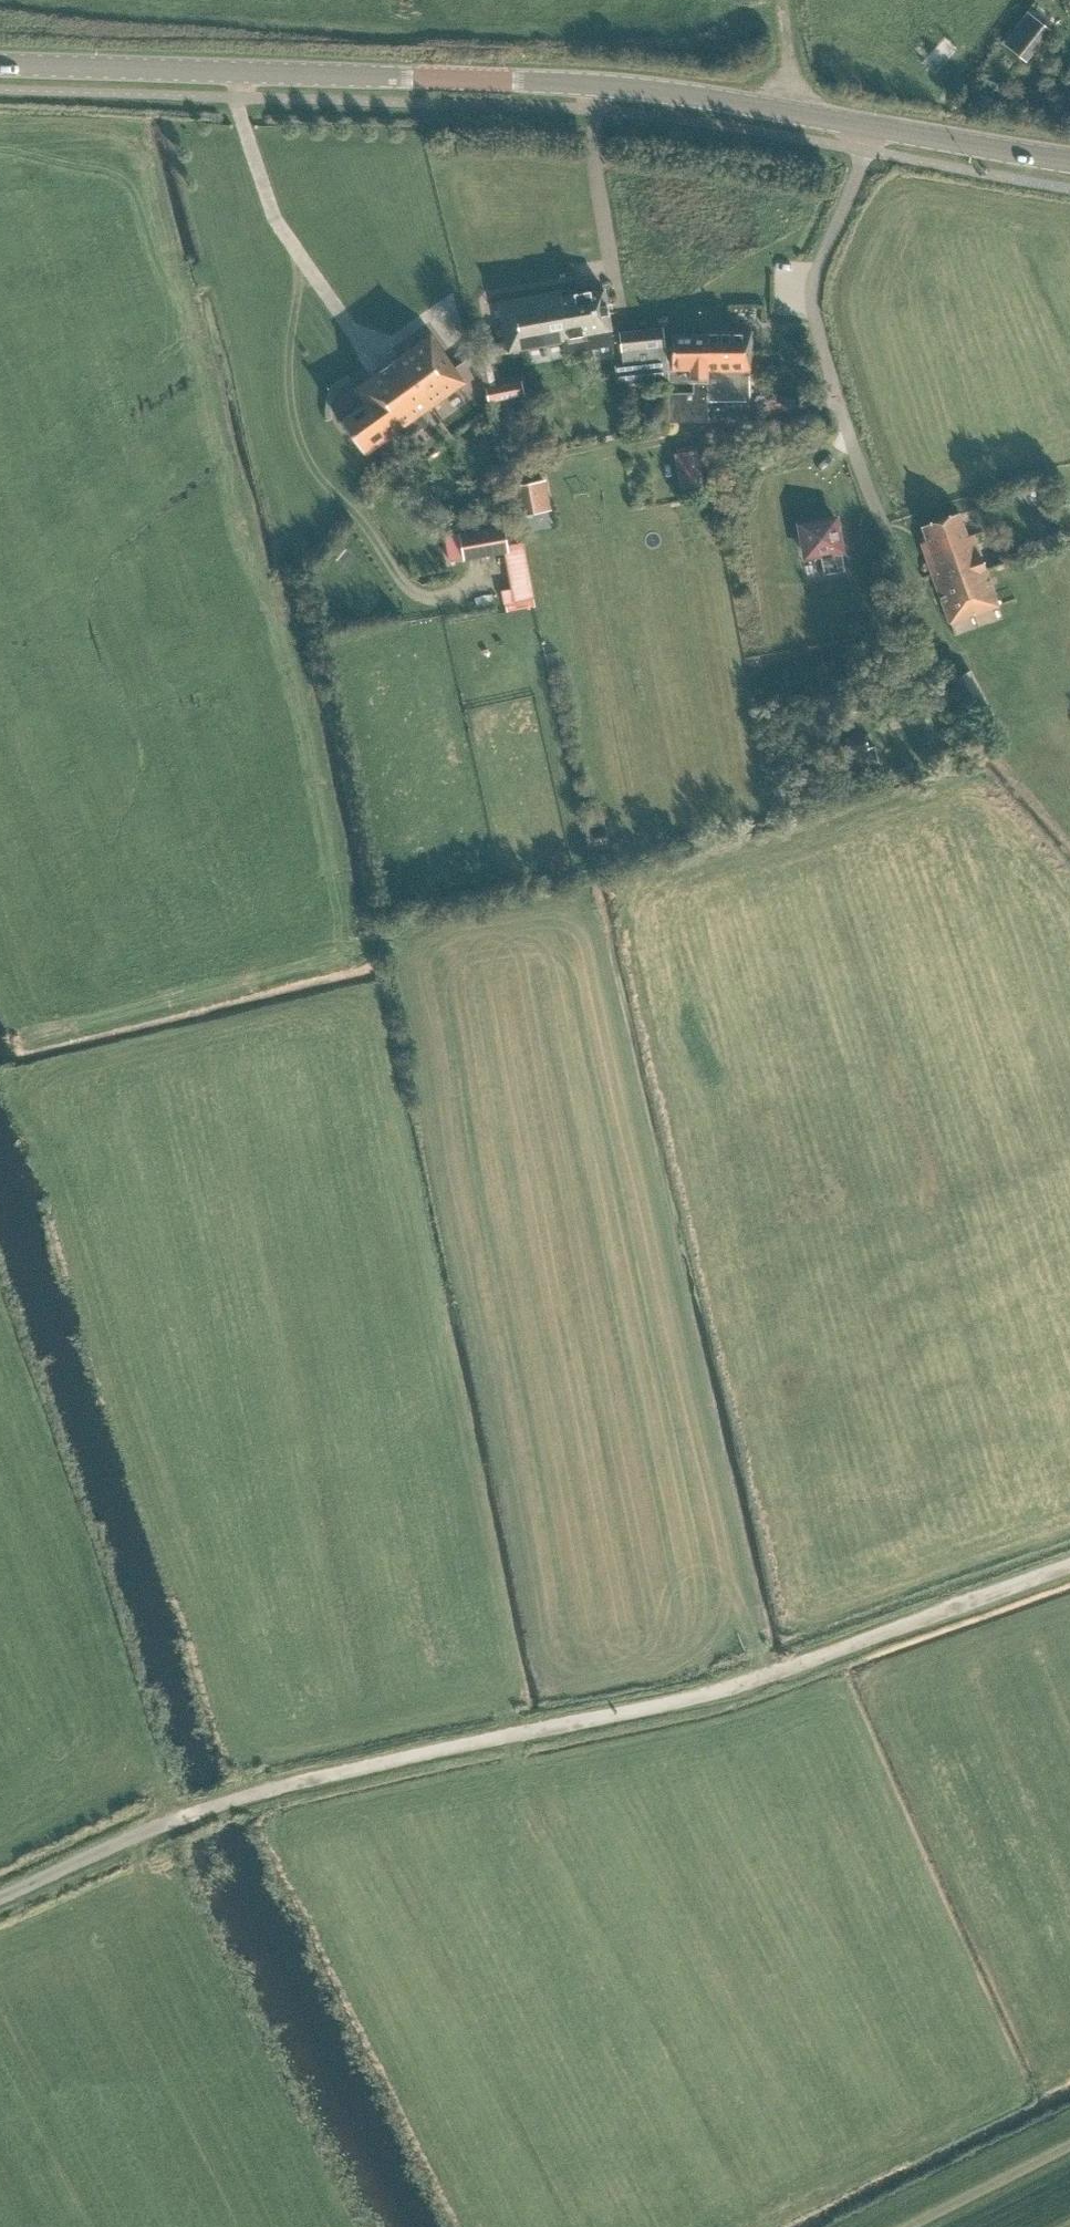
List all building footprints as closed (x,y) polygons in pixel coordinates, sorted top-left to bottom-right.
[(1031,16),(1007,46),(1025,60),(1049,30),(1031,16)] [(561,290),(497,302),(506,353),(563,343),(565,353),(613,344),(611,330),(604,289),(562,296),(561,290)] [(666,379),(666,349),(664,350),(662,329),(620,333),(622,365),(615,366),(617,384),(666,379)] [(666,349),(666,379),(668,379),(668,383),(692,383),(692,393),(668,393),(669,422),(707,422),(707,401),(749,401),(748,373),(752,373),(752,331),(706,331),(706,334),(672,335),(673,349),(666,349)] [(431,407),(465,382),(430,334),(396,359),(431,407)] [(426,423),(420,415),(431,407),(396,359),(354,389),(365,404),(340,422),(364,455),(399,430),(405,438),(426,423)] [(485,387),(488,402),(524,395),(521,380),(485,387)] [(695,488),(689,453),(674,456),(680,491),(695,488)] [(404,467),(400,459),(391,464),(395,472),(404,467)] [(522,467),(509,469),(511,479),(524,477),(522,467)] [(543,481),(512,486),(517,515),(549,510),(543,481)] [(922,526),(927,539),(921,542),(950,623),(1000,605),(991,581),(974,533),(967,536),(959,513),(922,526)] [(841,551),(836,519),(800,526),(806,557),(820,555),(824,575),(845,571),(841,551)] [(505,552),(507,552),(506,545),(503,525),(445,535),(450,562),(505,552)] [(507,552),(505,552),(511,589),(514,602),(533,598),(523,542),(506,545),(507,552)] [(986,701),(970,670),(952,679),(968,711),(986,701)]
